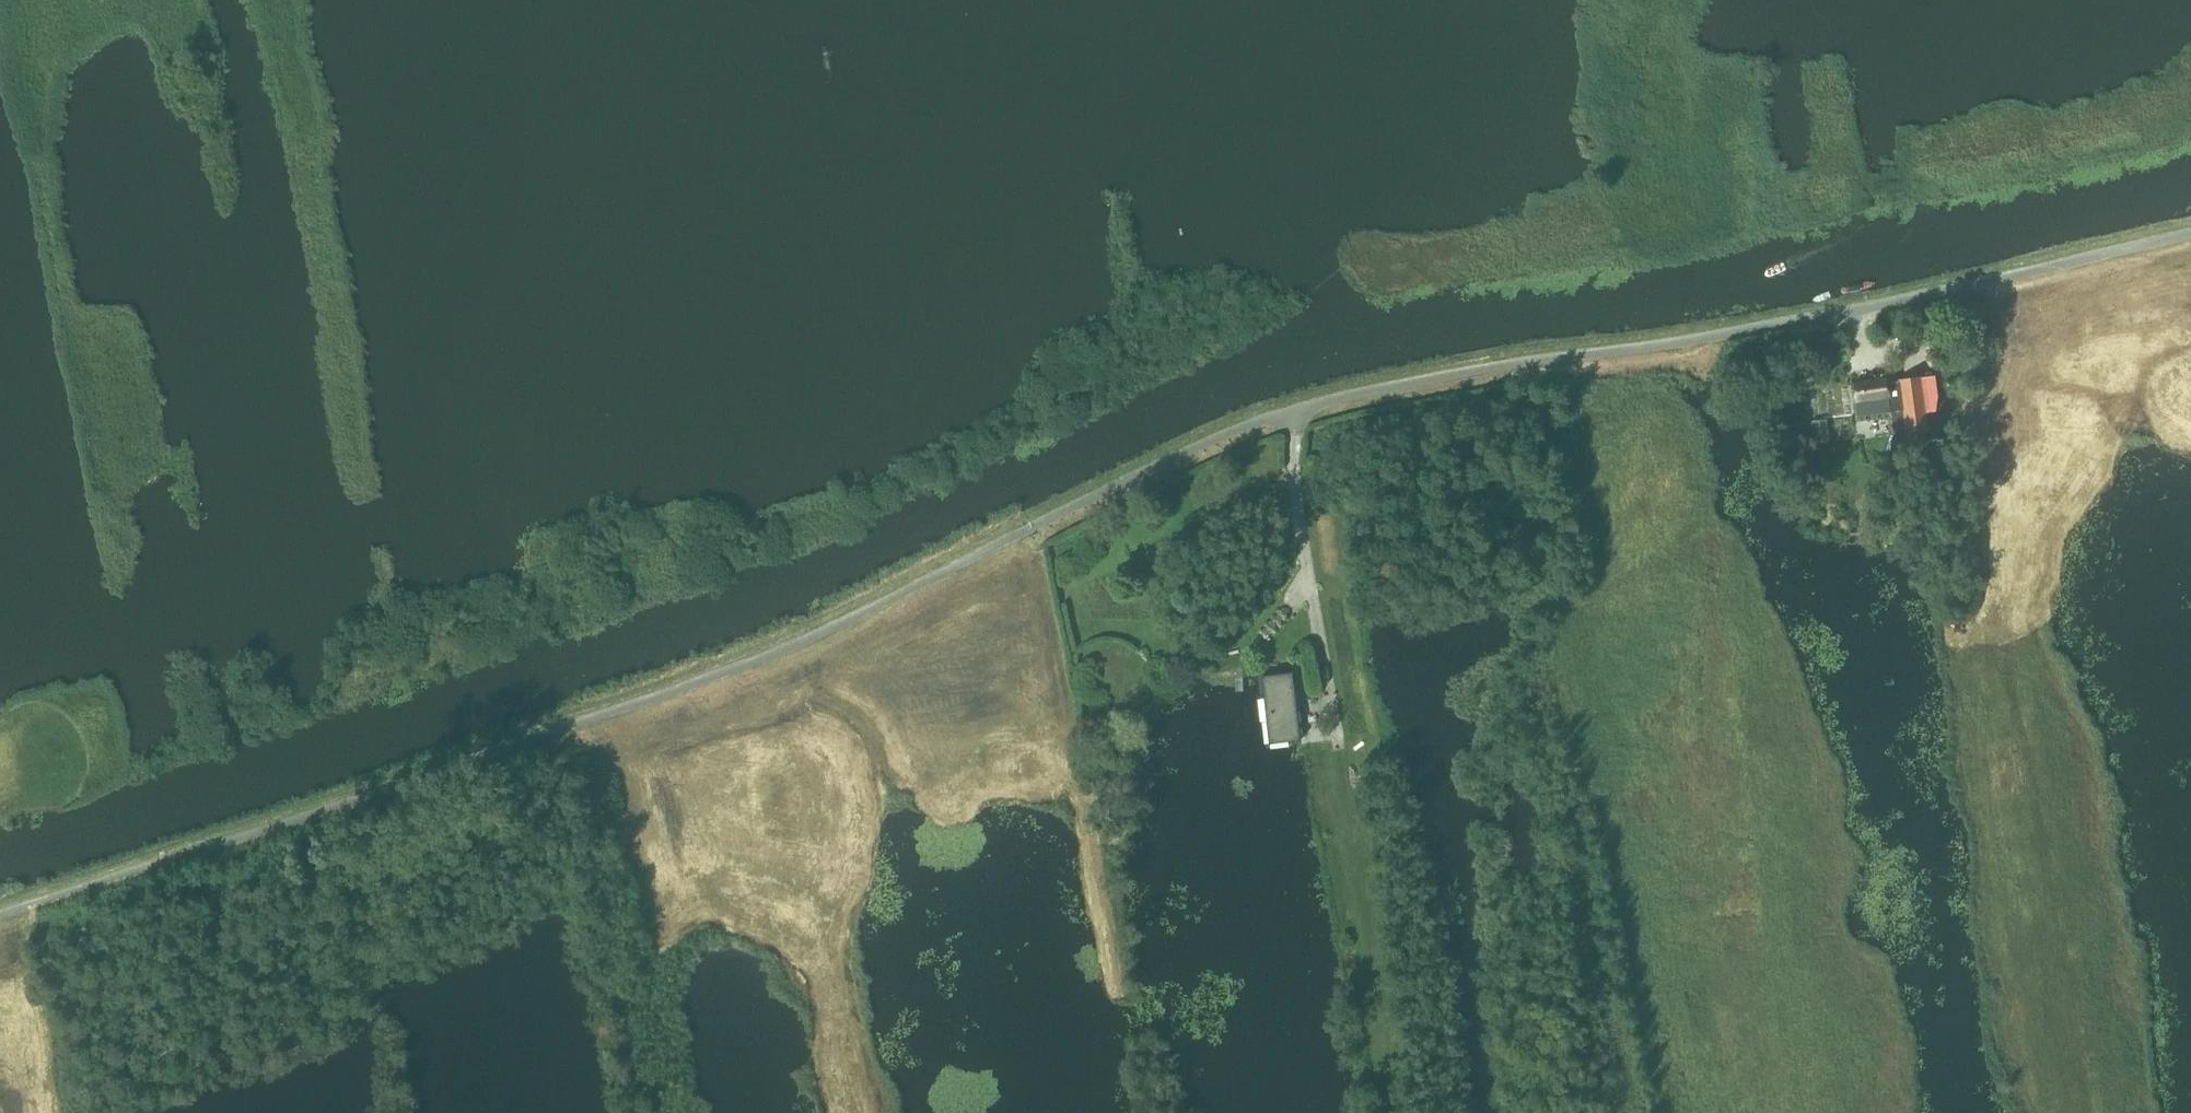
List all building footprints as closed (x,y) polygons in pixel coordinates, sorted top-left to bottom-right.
[(1932,359),(1942,359),(1943,347),(1933,347),(1932,359)] [(1916,365),(1933,372),(1936,364),(1919,358),(1916,365)] [(1876,380),(1854,383),(1859,416),(1891,412),(1904,410),(1907,434),(1929,431),(1926,414),(1922,379),(1900,382),(1888,383),(1887,379),(1882,380),(1882,376),(1876,377),(1876,380)] [(1293,671),(1262,675),(1270,743),(1301,739),(1293,671)]
